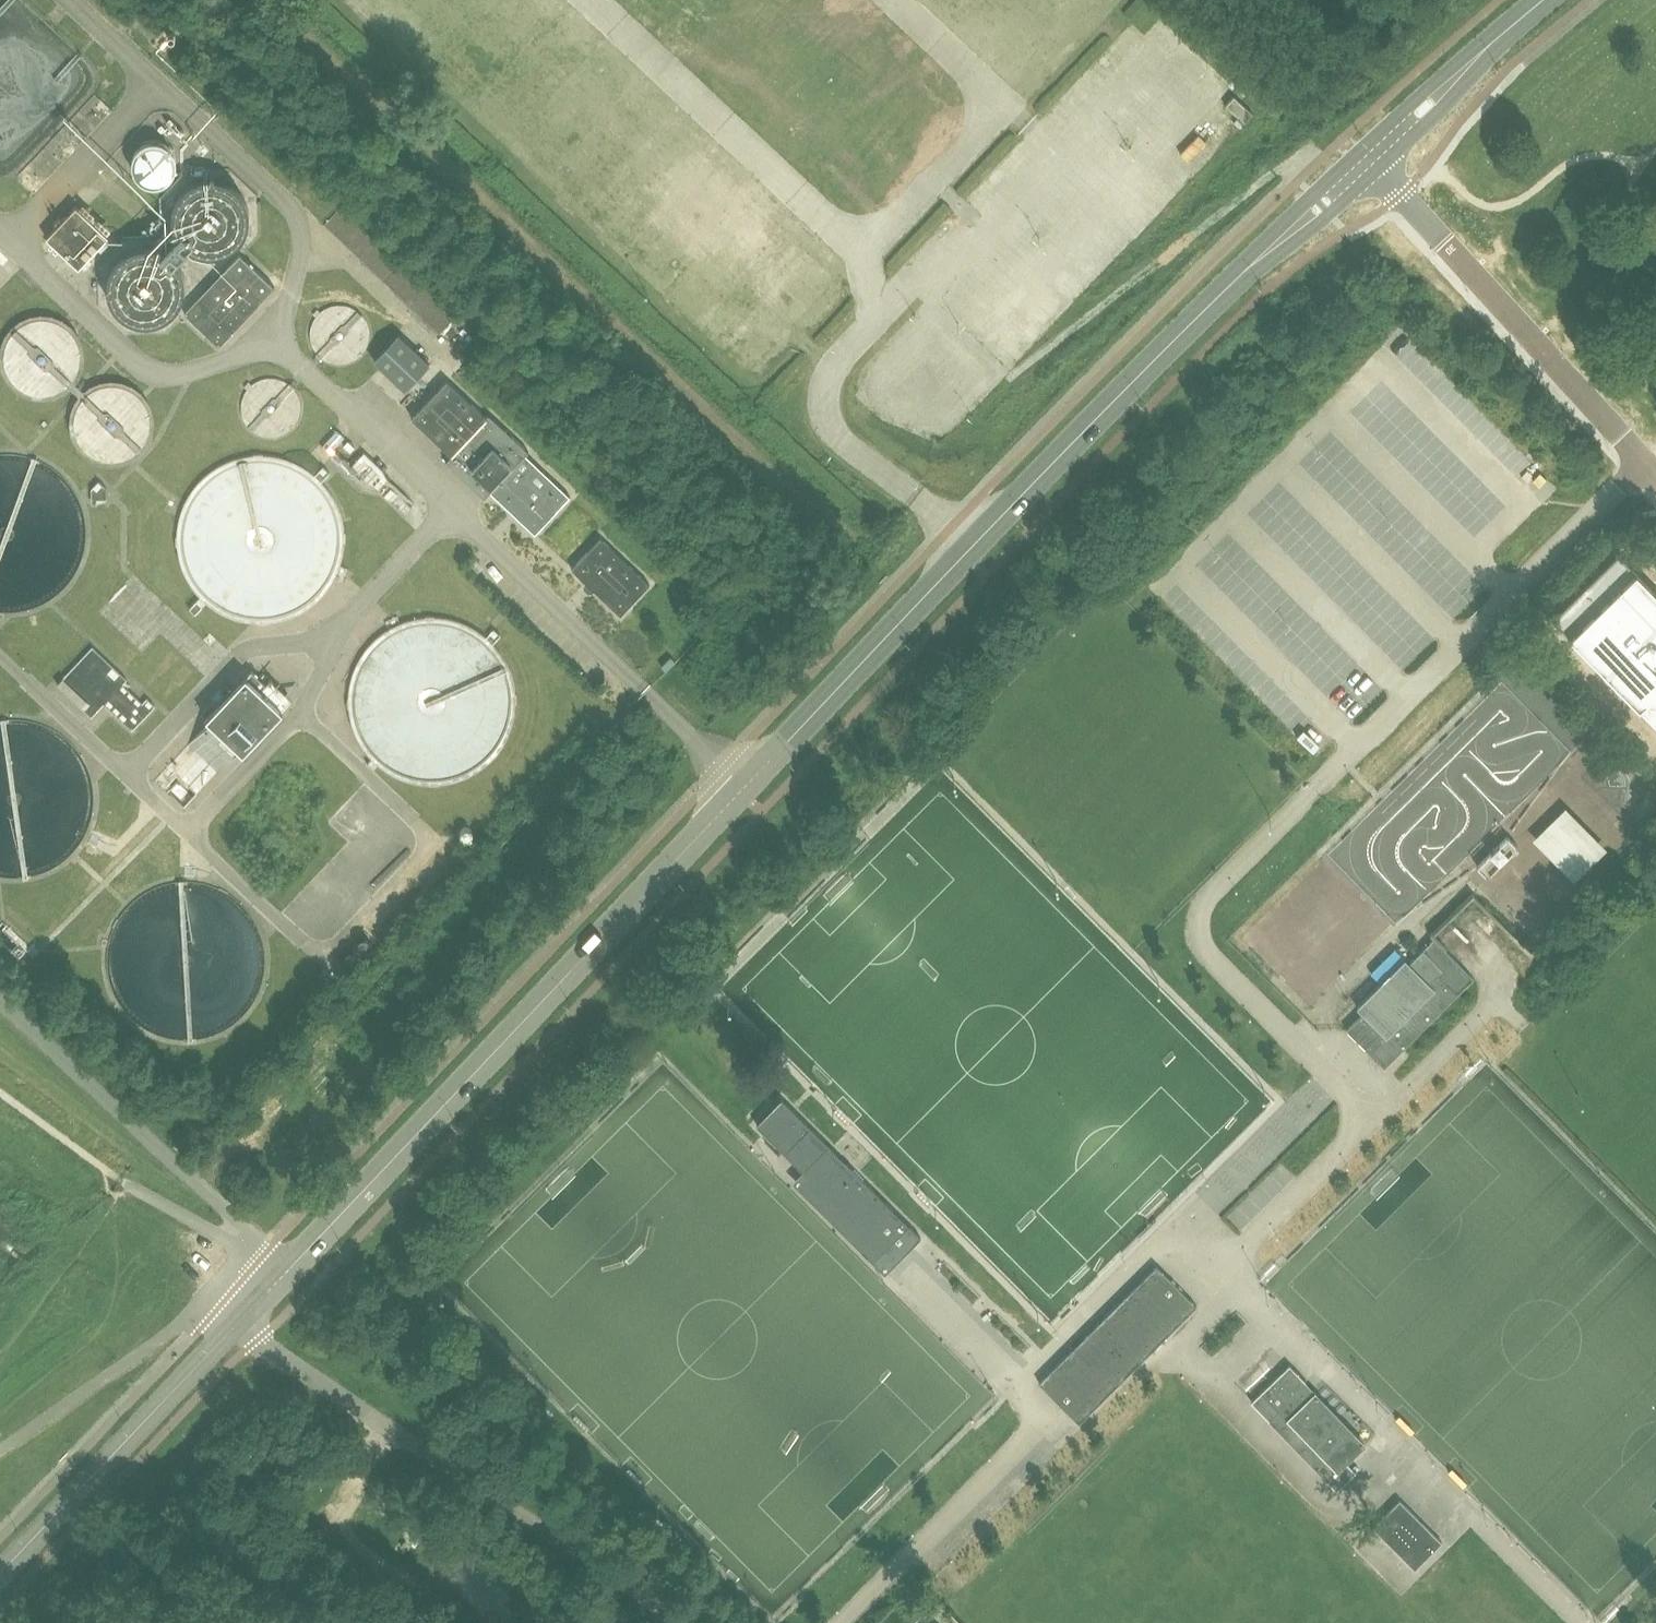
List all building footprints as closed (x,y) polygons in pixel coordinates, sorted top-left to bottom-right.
[(1225,105),(1244,123),(1253,113),(1234,95),(1225,105)] [(137,178),(141,181),(146,184),(152,185),(158,185),(164,183),(169,179),(174,174),(176,169),(177,165),(177,159),(175,155),(173,151),(170,147),(166,144),(161,142),(154,141),(148,142),(143,143),(139,146),(135,151),(133,156),(132,162),(132,168),(134,174),(137,178)] [(76,205),(46,237),(78,268),(109,236),(76,205)] [(275,286),(241,254),(240,253),(185,312),(207,333),(219,345),(275,286)] [(374,343),(375,336),(374,328),(372,321),(367,314),(363,308),(356,303),(349,300),(343,299),(336,299),(328,300),(320,303),(314,307),(309,312),(305,318),(302,324),(301,330),(300,338),(301,346),(304,353),(306,357),(312,364),(318,368),(325,371),(332,373),(340,374),(348,372),(353,370),(359,367),(364,362),(369,357),(372,351),(374,343)] [(87,360),(86,349),(83,341),(78,333),(72,327),(64,321),(57,318),(47,315),(39,315),(32,316),(24,319),(17,323),(9,330),(4,337),(1,344),(0,347),(0,372),(2,378),(7,386),(13,392),(21,398),(29,402),(38,404),(46,404),(53,403),(62,399),(70,394),(75,389),(80,384),(83,377),(86,368),(87,360)] [(398,333),(373,360),(405,390),(430,363),(398,333)] [(306,418),(307,408),(307,402),(305,394),(301,386),(295,380),(290,376),(282,372),(276,370),(267,369),(258,371),(251,373),(244,378),(240,382),(234,389),(231,396),(230,404),(229,410),(230,418),(233,425),(236,430),(242,438),(248,442),(255,445),(262,447),(270,447),(280,446),(287,443),(296,436),(301,430),(304,424),(306,418)] [(490,492),(512,513),(535,534),(570,496),(526,454),(528,451),(490,414),(487,418),(447,380),(433,395),(419,382),(410,392),(424,405),(412,418),(452,455),(446,461),(484,498),(490,492)] [(156,434),(157,425),(156,418),(153,408),(149,401),(143,393),(135,388),(126,384),(118,382),(110,382),(102,383),(95,386),(86,391),(81,396),(75,404),(72,411),(70,419),(70,428),(71,436),(74,444),(78,452),(84,458),(93,464),(99,467),(108,469),(115,469),(125,467),(132,465),(139,460),(144,456),(150,449),(153,442),(156,434)] [(335,450),(330,455),(364,488),(382,492),(405,513),(412,507),(406,500),(408,497),(388,477),(383,468),(364,451),(360,456),(357,453),(353,457),(356,460),(351,465),(335,450)] [(99,481),(92,488),(92,498),(96,497),(107,497),(107,488),(99,481)] [(649,584),(600,537),(572,568),(586,581),(584,584),(584,587),(588,591),(591,591),(594,589),(620,614),(649,584)] [(1550,619),(1655,727),(1655,590),(1618,552),(1550,619)] [(514,579),(502,589),(510,600),(523,589),(514,579)] [(565,654),(579,641),(569,630),(555,643),(565,654)] [(127,679),(92,646),(57,683),(91,716),(104,703),(132,729),(155,705),(147,697),(142,703),(122,684),(127,679)] [(271,679),(266,684),(252,670),(206,718),(239,750),(243,753),(283,710),(281,708),(291,698),(271,679)] [(1313,721),(1303,731),(1318,746),(1328,736),(1313,721)] [(1520,811),(1582,877),(1615,846),(1553,780),(1520,811)] [(1507,836),(1477,866),(1486,875),(1516,845),(1507,836)] [(1345,1030),(1357,1041),(1384,1067),(1473,978),(1433,938),(1423,949),(1409,962),(1405,958),(1356,1007),(1363,1012),(1345,1030)] [(828,1145),(794,1110),(769,1136),(803,1170),(792,1181),(873,1261),(883,1251),(896,1262),(921,1237),(828,1145)] [(1153,1262),(1034,1378),(1073,1418),(1192,1303),(1153,1262)] [(1315,1391),(1289,1364),(1251,1401),(1336,1489),(1356,1471),(1346,1460),(1363,1443),(1313,1392),(1315,1391)] [(1399,1499),(1372,1526),(1415,1569),(1442,1541),(1399,1499)]
